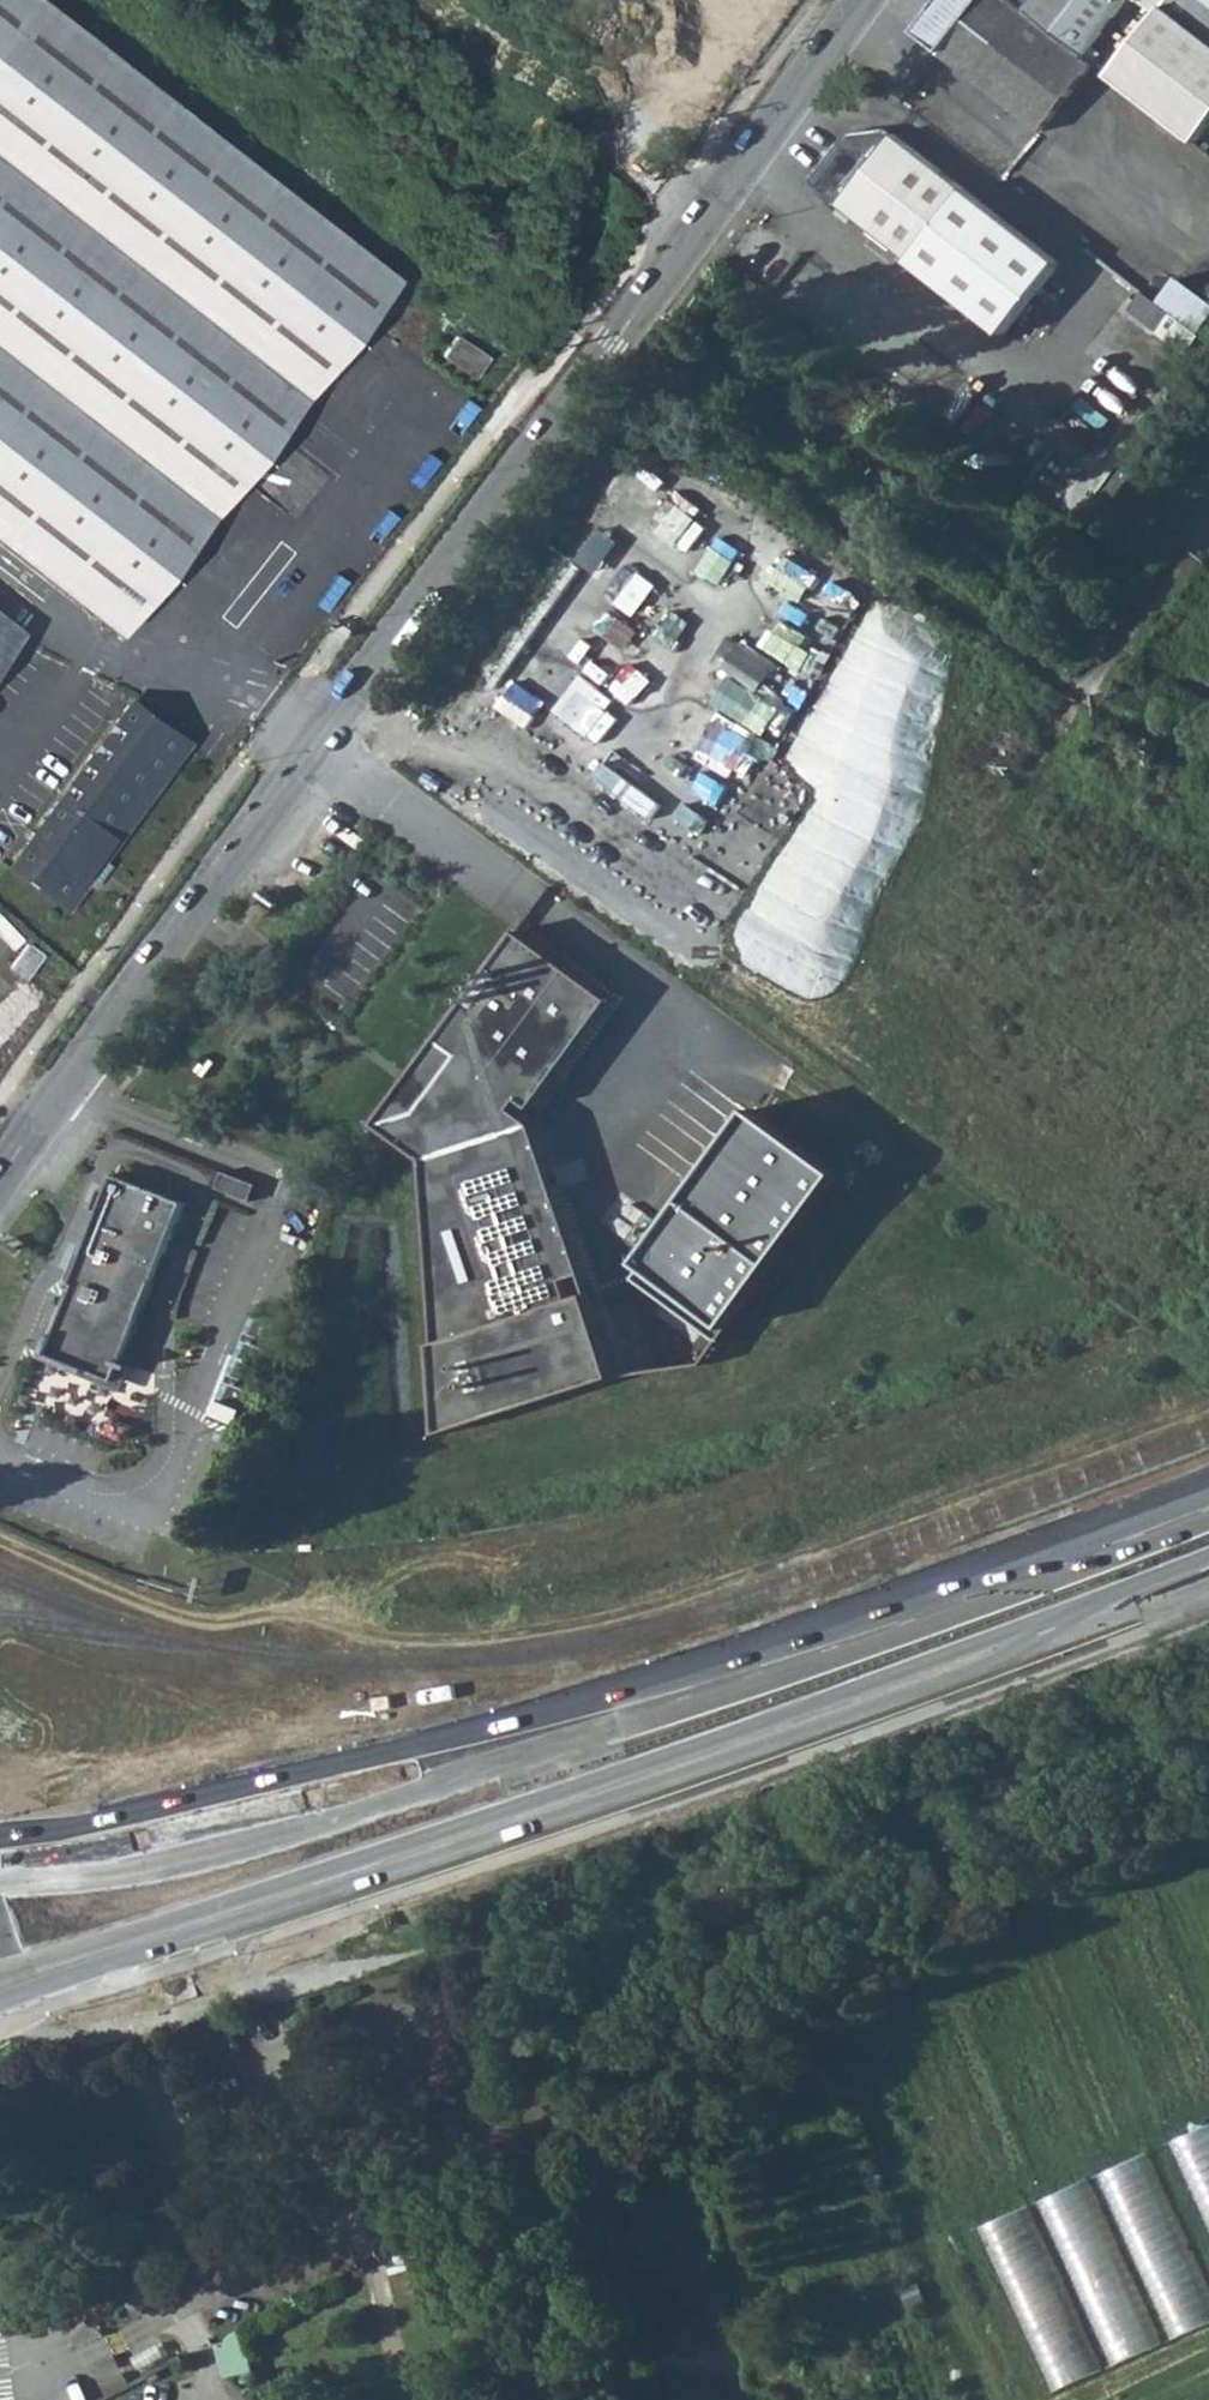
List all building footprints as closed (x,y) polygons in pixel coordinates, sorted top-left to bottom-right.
[(383,279),(28,0),(0,0),(0,554),(105,636),(383,279)] [(1011,0),(939,0),(916,30),(1042,127),(1092,62),(1082,55),(1024,10),(1011,0)] [(1024,10),(1082,55),(1125,0),(1031,0),(1024,10)] [(1155,11),(1107,73),(1192,140),(1208,118),(1208,0),(1163,0),(1155,11)] [(1155,11),(1163,0),(1140,0),(1155,11)] [(851,134),(815,182),(1010,332),(1064,262),(901,137),(896,133),(893,132),(884,129),(877,128),(866,128),(856,131),(853,133),(851,134)] [(1176,311),(1159,332),(1188,354),(1204,332),(1176,311)] [(462,370),(478,348),(446,328),(431,350),(462,370)] [(653,396),(647,391),(639,401),(645,406),(653,396)] [(107,826),(176,733),(131,701),(14,864),(61,898),(83,872),(93,880),(108,857),(99,848),(112,831),(107,826)] [(428,1158),(449,1438),(621,1376),(536,1109),(617,1001),(523,931),(441,1039),(378,1123),(428,1158)] [(18,977),(41,952),(27,940),(3,965),(18,977)] [(823,1190),(737,1123),(625,1275),(712,1345),(823,1190)] [(257,1180),(223,1167),(216,1184),(250,1197),(257,1180)] [(185,1199),(115,1171),(108,1186),(103,1184),(95,1205),(100,1207),(84,1247),(79,1245),(66,1278),(74,1281),(55,1331),(52,1330),(43,1352),(113,1380),(185,1199)] [(1175,2138),(1196,2191),(1208,2186),(1208,2125),(1175,2138)] [(246,2332),(223,2337),(229,2367),(252,2362),(246,2332)]
